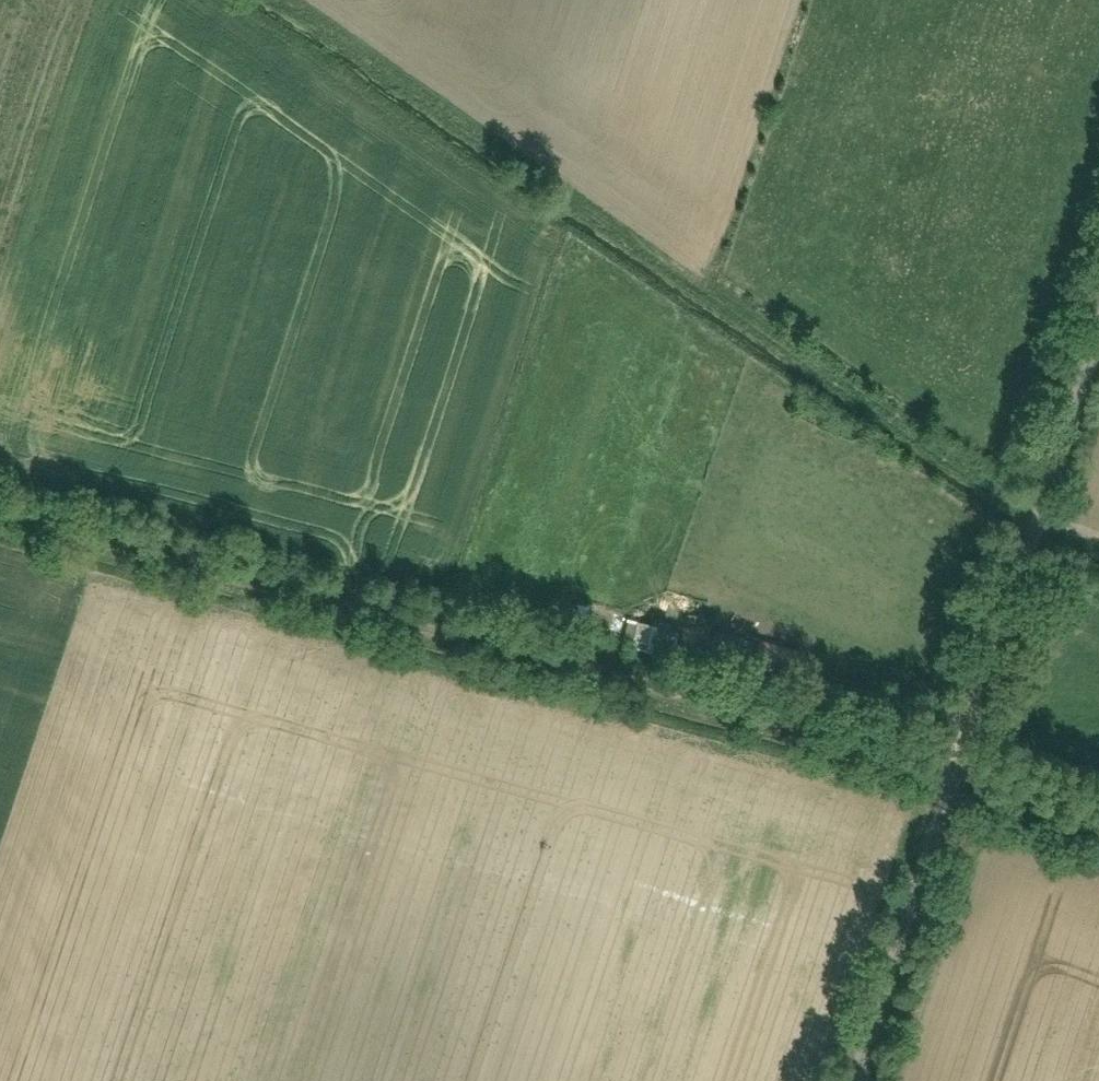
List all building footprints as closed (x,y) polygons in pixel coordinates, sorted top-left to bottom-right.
[(773,379),(767,390),(784,400),(790,389),(773,379)] [(716,396),(712,414),(726,417),(731,400),(716,396)]
